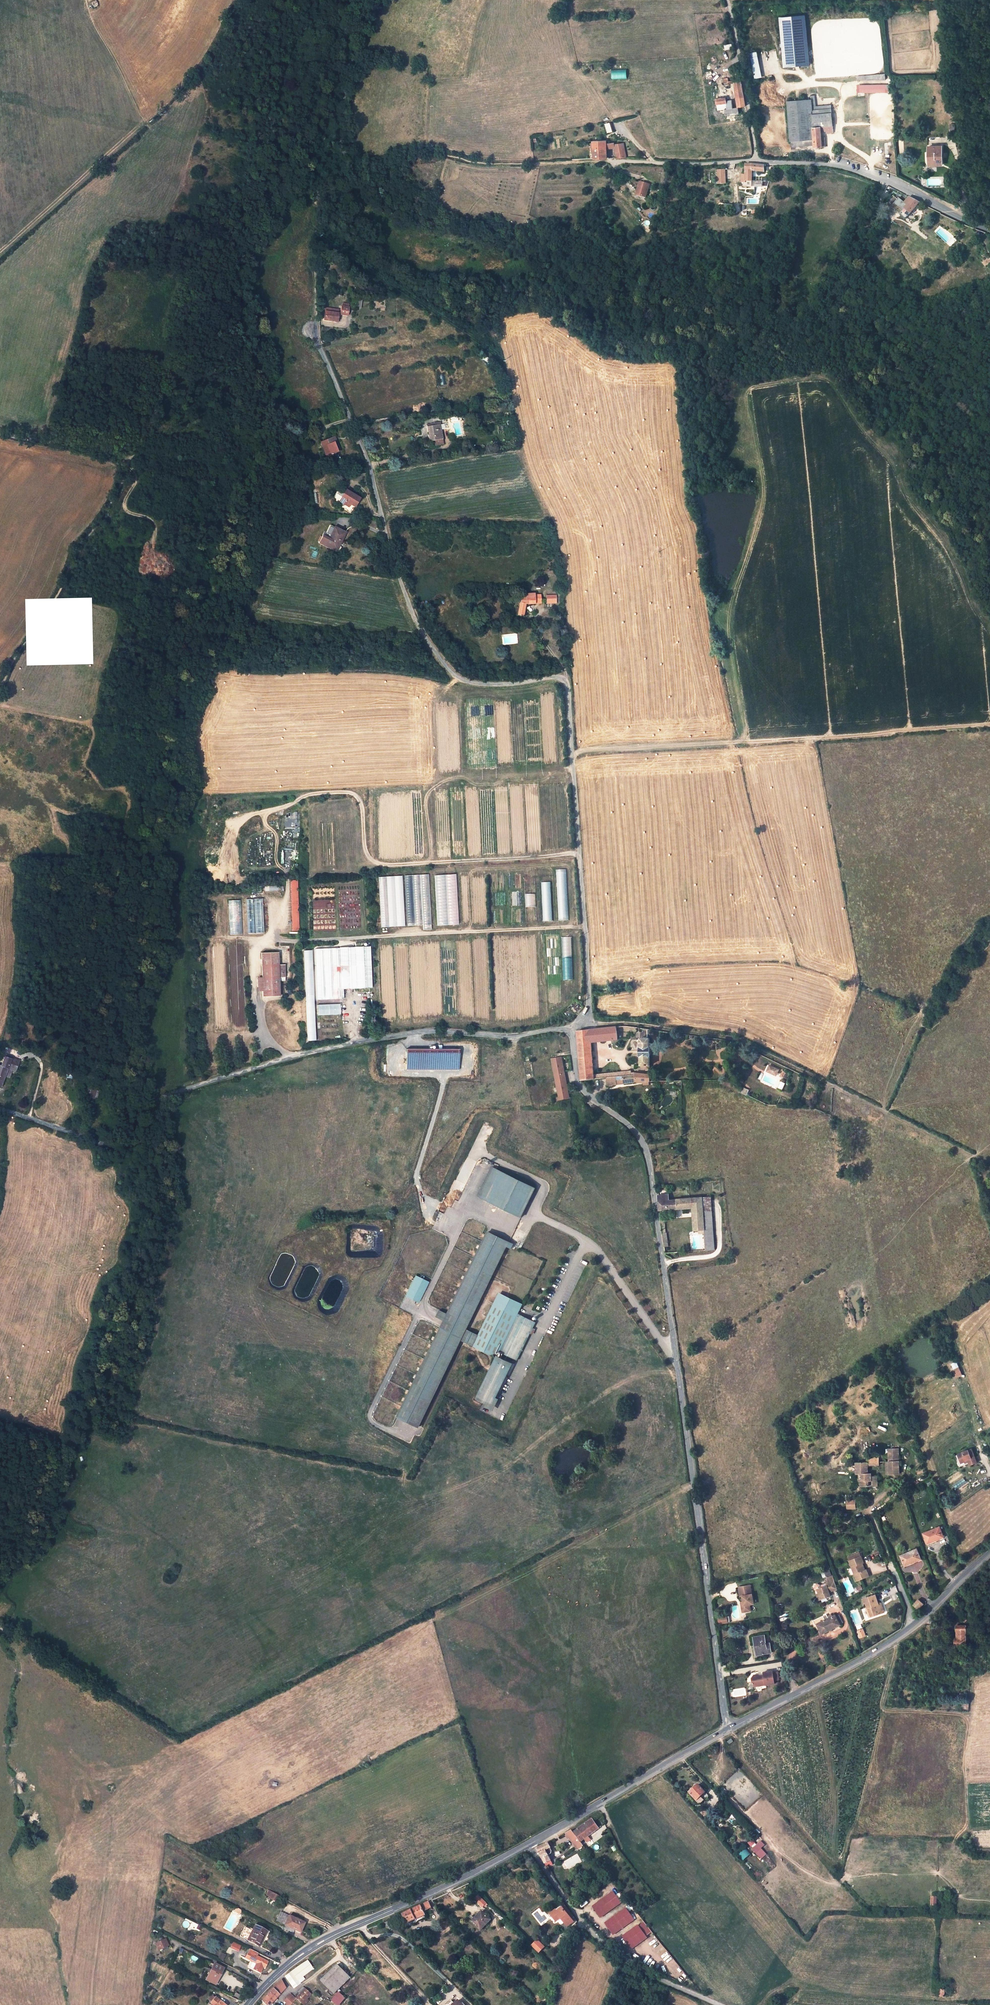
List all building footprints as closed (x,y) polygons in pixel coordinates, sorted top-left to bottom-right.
[(804,15),(778,18),(783,68),(809,66),(804,15)] [(751,54),(755,78),(762,77),(757,52),(751,54)] [(626,69),(611,70),(611,79),(626,78),(626,69)] [(729,81),(723,82),(724,85),(734,84),(736,95),(738,107),(728,109),(726,101),(726,97),(715,99),(716,105),(717,105),(718,110),(722,110),(722,112),(725,111),(725,116),(739,114),(739,112),(743,111),(745,111),(745,106),(746,106),(741,80),(729,81)] [(736,95),(734,95),(732,100),(726,101),(728,109),(738,107),(736,95)] [(811,100),(788,101),(791,141),(813,139),(813,145),(814,147),(822,147),(821,137),(821,131),(826,131),(827,133),(834,133),(831,105),(816,107),(815,99),(811,100)] [(723,122),(722,116),(709,118),(709,124),(723,122)] [(606,140),(593,141),(594,158),(607,158),(606,140)] [(626,157),(623,143),(615,144),(615,148),(615,149),(617,158),(626,157)] [(942,146),(929,147),(929,153),(930,153),(930,160),(929,160),(929,165),(942,165),(942,146)] [(746,164),(746,180),(752,180),(752,170),(765,172),(765,166),(751,164),(746,164)] [(716,184),(725,184),(725,169),(716,169),(716,184)] [(640,181),(636,195),(646,197),(650,184),(640,181)] [(887,204),(891,208),(906,219),(920,203),(909,197),(905,202),(899,198),(898,199),(894,195),(887,204)] [(341,306),(339,314),(347,316),(349,308),(341,306)] [(325,308),(323,320),(328,321),(328,318),(337,320),(338,310),(325,308)] [(439,422),(435,423),(435,424),(427,426),(430,441),(442,438),(439,422)] [(333,437),(320,442),(327,457),(332,455),(332,454),(336,452),(332,443),(335,442),(333,437)] [(339,502),(344,505),(346,502),(351,504),(355,507),(360,498),(355,495),(358,490),(350,485),(347,491),(346,490),(339,502)] [(335,527),(325,546),(335,550),(339,541),(341,542),(346,532),(335,527)] [(534,593),(521,594),(518,615),(523,616),(525,604),(541,603),(541,594),(534,595),(534,593)] [(566,869),(556,870),(558,920),(568,920),(566,869)] [(428,874),(404,876),(407,926),(423,925),(423,930),(431,929),(428,874)] [(436,926),(458,925),(455,874),(434,875),(436,926)] [(402,876),(378,877),(381,927),(405,926),(402,876)] [(524,879),(524,892),(535,892),(535,879),(524,879)] [(297,880),(290,880),(292,931),(299,931),(297,880)] [(541,882),(542,921),(552,921),(551,882),(541,882)] [(262,899),(246,899),(248,934),(263,933),(262,899)] [(240,918),(239,900),(228,901),(229,921),(233,921),(233,926),(235,926),(235,922),(238,922),(238,918),(240,918)] [(339,948),(315,949),(317,1000),(343,999),(343,989),(372,988),(370,946),(339,947),(339,948)] [(311,969),(310,950),(302,951),(303,970),(311,969)] [(261,953),(262,977),(262,991),(263,997),(280,997),(279,978),(285,977),(285,965),(279,965),(278,952),(261,953)] [(304,981),(305,1041),(314,1041),(313,981),(304,981)] [(339,1004),(315,1005),(316,1016),(339,1015),(339,1004)] [(597,1029),(598,1042),(618,1040),(617,1031),(629,1032),(629,1026),(625,1026),(597,1029)] [(596,1029),(590,1030),(591,1043),(598,1042),(597,1029),(596,1029)] [(577,1031),(581,1080),(600,1078),(599,1074),(594,1074),(591,1043),(590,1030),(577,1031)] [(648,1038),(640,1038),(640,1039),(641,1070),(649,1069),(649,1038),(648,1038)] [(461,1049),(407,1049),(407,1070),(460,1069),(461,1049)] [(1,1086),(5,1076),(7,1068),(12,1070),(15,1071),(19,1061),(15,1059),(14,1061),(10,1060),(11,1059),(5,1057),(1,1066),(0,1065),(0,1086),(1,1086)] [(561,1058),(552,1059),(559,1096),(568,1095),(566,1083),(565,1083),(564,1075),(565,1075),(563,1068),(562,1068),(562,1066),(563,1066),(561,1058)] [(779,1070),(769,1065),(766,1072),(776,1076),(779,1070)] [(643,1082),(649,1081),(650,1081),(649,1074),(635,1072),(635,1073),(635,1075),(636,1082),(643,1082)] [(624,1083),(636,1082),(635,1075),(623,1076),(624,1083)] [(615,1077),(616,1085),(623,1084),(624,1083),(623,1076),(616,1077),(615,1077)] [(607,1085),(616,1085),(615,1077),(607,1078),(606,1078),(607,1085)] [(482,1198),(496,1170),(492,1167),(478,1196),(482,1198)] [(535,1188),(496,1170),(482,1198),(521,1217),(535,1188)] [(668,1195),(657,1196),(659,1211),(692,1208),(693,1218),(703,1217),(702,1198),(676,1200),(669,1201),(668,1195)] [(704,1230),(704,1233),(706,1251),(714,1250),(711,1197),(702,1198),(703,1217),(704,1230)] [(694,1231),(699,1231),(704,1230),(703,1217),(693,1218),(694,1231)] [(513,1246),(486,1233),(450,1307),(443,1303),(439,1310),(447,1314),(397,1415),(419,1426),(462,1339),(474,1345),(479,1333),(467,1328),(507,1247),(511,1249),(513,1246)] [(427,1283),(414,1277),(406,1294),(419,1301),(427,1283)] [(498,1295),(493,1305),(503,1310),(508,1299),(498,1295)] [(535,1322),(518,1314),(522,1306),(508,1299),(503,1310),(493,1305),(479,1333),(474,1345),(493,1354),(495,1359),(494,1359),(499,1362),(503,1354),(517,1360),(535,1322)] [(499,1362),(494,1359),(476,1397),(493,1405),(511,1368),(499,1362)] [(956,1378),(962,1375),(956,1361),(950,1363),(956,1378)] [(899,1474),(898,1449),(888,1449),(889,1462),(889,1474),(899,1474)] [(959,1455),(961,1463),(966,1461),(968,1462),(969,1462),(969,1463),(971,1466),(978,1464),(972,1450),(963,1453),(963,1454),(959,1455)] [(867,1465),(867,1463),(856,1463),(856,1468),(858,1468),(858,1474),(859,1474),(862,1474),(862,1479),(859,1479),(859,1487),(869,1486),(869,1481),(872,1481),(872,1486),(877,1486),(877,1476),(871,1476),(871,1474),(868,1474),(867,1465)] [(846,1509),(855,1509),(855,1499),(845,1499),(846,1509)] [(927,1544),(944,1537),(940,1527),(923,1534),(927,1544)] [(905,1566),(921,1559),(917,1549),(901,1556),(905,1566)] [(863,1563),(860,1557),(849,1561),(852,1568),(852,1567),(855,1574),(857,1581),(869,1576),(866,1570),(863,1571),(861,1564),(863,1563)] [(837,1589),(834,1581),(833,1576),(827,1578),(829,1583),(825,1584),(827,1588),(823,1589),(820,1590),(819,1594),(819,1596),(821,1601),(831,1598),(829,1592),(837,1589)] [(741,1586),(743,1596),(745,1595),(746,1601),(747,1611),(753,1610),(752,1604),(756,1603),(754,1593),(753,1584),(741,1586)] [(875,1596),(865,1599),(866,1603),(867,1607),(868,1607),(871,1617),(882,1613),(881,1608),(879,1607),(878,1604),(875,1596)] [(924,1604),(919,1599),(913,1605),(918,1610),(924,1604)] [(840,1625),(835,1615),(829,1618),(826,1614),(813,1621),(815,1625),(817,1624),(822,1633),(827,1631),(827,1629),(831,1628),(832,1629),(840,1625)] [(959,1638),(957,1638),(955,1638),(954,1639),(954,1645),(967,1644),(967,1636),(965,1636),(965,1625),(957,1625),(957,1630),(959,1630),(959,1638)] [(753,1637),(755,1648),(758,1648),(759,1655),(771,1653),(770,1643),(766,1644),(765,1635),(753,1637)] [(756,1675),(753,1678),(754,1684),(758,1687),(764,1686),(763,1681),(766,1681),(767,1685),(777,1683),(775,1671),(765,1672),(766,1675),(764,1675),(764,1676),(762,1677),(762,1676),(760,1675),(756,1675)] [(698,1785),(689,1793),(696,1802),(700,1798),(701,1799),(702,1799),(703,1799),(704,1798),(704,1797),(703,1796),(706,1793),(698,1785)] [(573,1832),(580,1841),(599,1829),(592,1819),(585,1823),(573,1832)] [(580,1841),(573,1832),(571,1830),(565,1833),(577,1848),(583,1844),(580,1841)] [(751,1849),(760,1859),(766,1854),(760,1848),(764,1845),(760,1840),(751,1849)] [(545,1850),(550,1848),(549,1847),(552,1845),(549,1841),(535,1848),(540,1857),(545,1864),(549,1862),(550,1864),(552,1862),(549,1856),(545,1850)] [(545,1850),(549,1856),(553,1853),(550,1848),(545,1850)] [(742,1860),(749,1855),(745,1849),(738,1854),(742,1860)] [(616,1896),(614,1892),(593,1907),(600,1917),(626,1899),(621,1893),(616,1896)] [(481,1899),(477,1903),(482,1908),(483,1907),(485,1908),(488,1906),(481,1899)] [(416,1918),(424,1914),(423,1912),(431,1908),(428,1902),(403,1915),(407,1923),(416,1918)] [(573,1923),(577,1922),(575,1919),(566,1906),(556,1914),(555,1913),(550,1917),(557,1924),(562,1920),(568,1927),(573,1923)] [(634,1919),(626,1909),(606,1924),(613,1934),(634,1919)] [(280,1912),(279,1915),(277,1919),(277,1921),(285,1924),(284,1925),(294,1930),(300,1932),(304,1923),(289,1916),(280,1912)] [(424,1914),(416,1918),(419,1922),(426,1918),(424,1914)] [(473,1923),(481,1932),(491,1922),(485,1915),(478,1921),(476,1919),(473,1923)] [(389,1922),(384,1923),(392,1930),(396,1928),(389,1922)] [(247,1940),(257,1946),(262,1935),(264,1936),(266,1931),(254,1925),(252,1929),(247,1926),(246,1928),(245,1927),(242,1934),(248,1937),(247,1940)] [(646,1936),(639,1926),(623,1937),(631,1947),(646,1936)] [(165,1939),(155,1944),(158,1951),(161,1949),(161,1947),(167,1944),(165,1939)] [(539,1940),(533,1946),(540,1953),(546,1947),(539,1940)] [(238,1951),(240,1945),(232,1941),(229,1947),(238,1951)] [(258,1953),(250,1949),(245,1958),(256,1963),(253,1969),(260,1972),(263,1967),(265,1968),(268,1961),(257,1956),(258,1953)] [(307,1961),(285,1977),(294,1989),(300,1982),(298,1980),(312,1969),(307,1961)] [(222,1969),(214,1965),(209,1976),(212,1978),(210,1981),(214,1983),(222,1969)] [(339,1966),(327,1976),(341,1989),(351,1980),(339,1966)] [(341,1989),(327,1976),(322,1981),(334,1995),(341,1989)] [(266,2004),(268,2004),(284,1988),(280,1979),(260,2000),(266,2004)] [(297,1990),(299,1993),(305,1988),(303,1985),(297,1990)] [(299,1993),(295,1998),(301,2003),(310,1993),(305,1988),(299,1993)] [(295,1998),(290,1994),(284,2001),(288,2004),(289,2004),(295,1998)] [(330,2004),(331,2004),(339,2004),(344,1999),(338,1994),(330,2004)] [(214,1997),(211,2002),(210,2003),(212,2004),(225,2004),(215,1997),(214,1997)]
